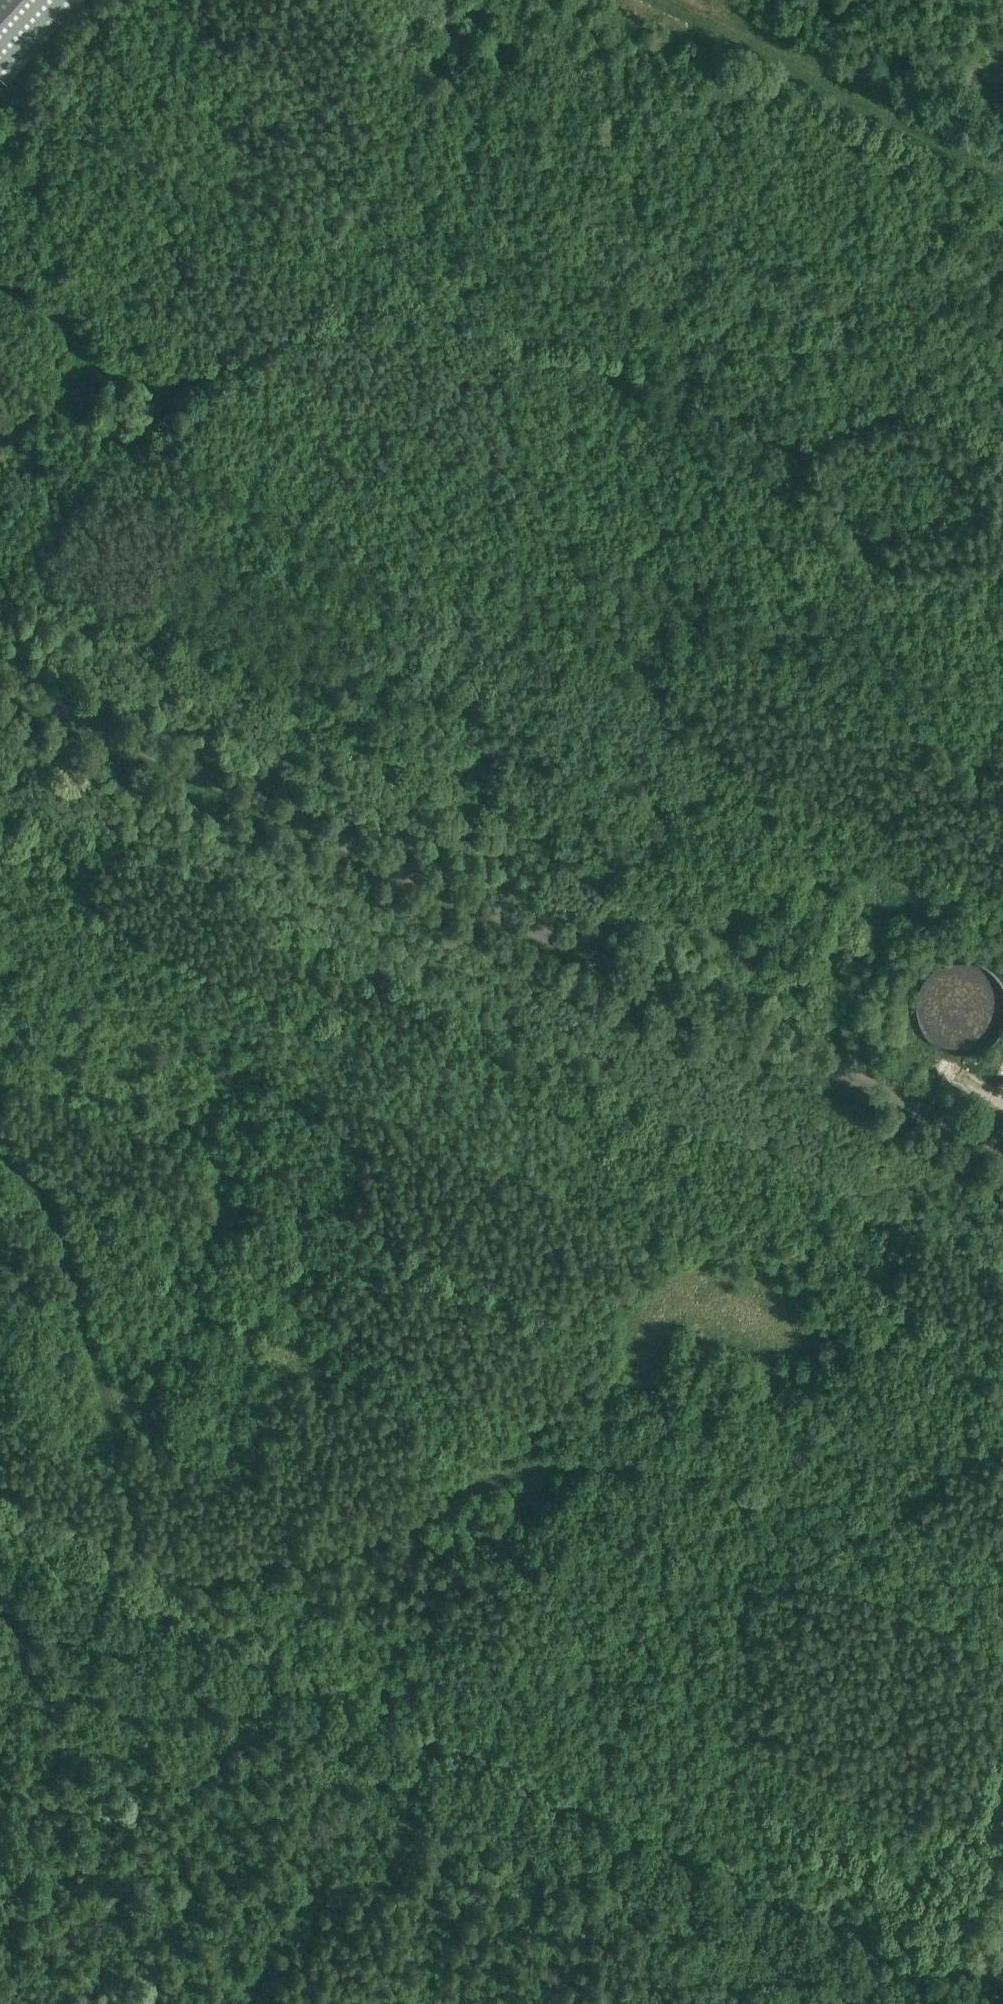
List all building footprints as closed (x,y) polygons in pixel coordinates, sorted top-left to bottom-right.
[(5,80),(79,0),(0,0),(0,75),(5,80)] [(944,1015),(942,1014),(937,1032),(976,1044),(983,1021),(973,1018),(976,1008),(948,1000),(944,1015)]
